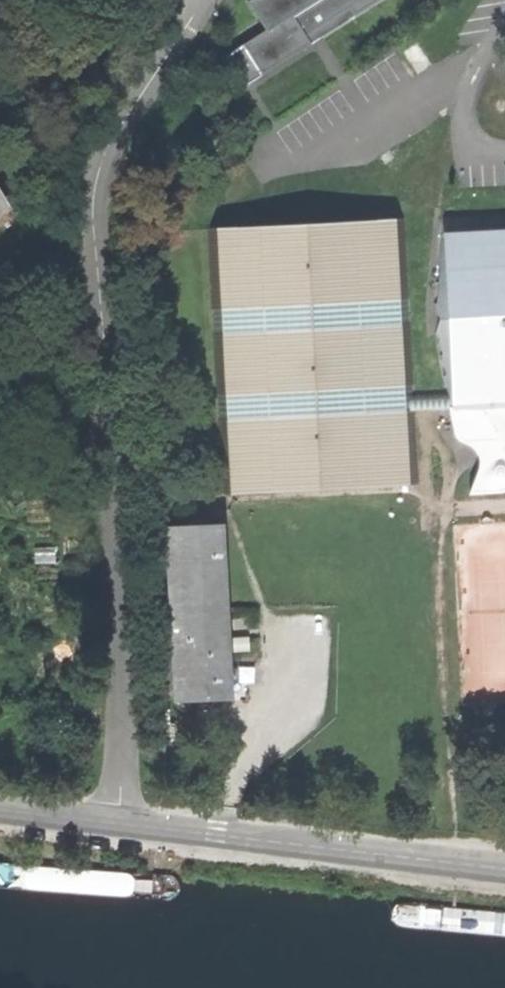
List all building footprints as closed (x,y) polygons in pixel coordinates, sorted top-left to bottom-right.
[(229,59),(246,87),(386,0),(250,0),(249,1),(270,34),(229,59)] [(0,205),(0,224),(8,218),(0,205)] [(442,216),(433,302),(440,319),(436,335),(453,419),(454,419),(456,439),(504,437),(504,213),(442,216)] [(425,483),(410,216),(230,227),(245,493),(425,483)] [(206,698),(231,697),(222,525),(167,528),(176,700),(206,698)]
